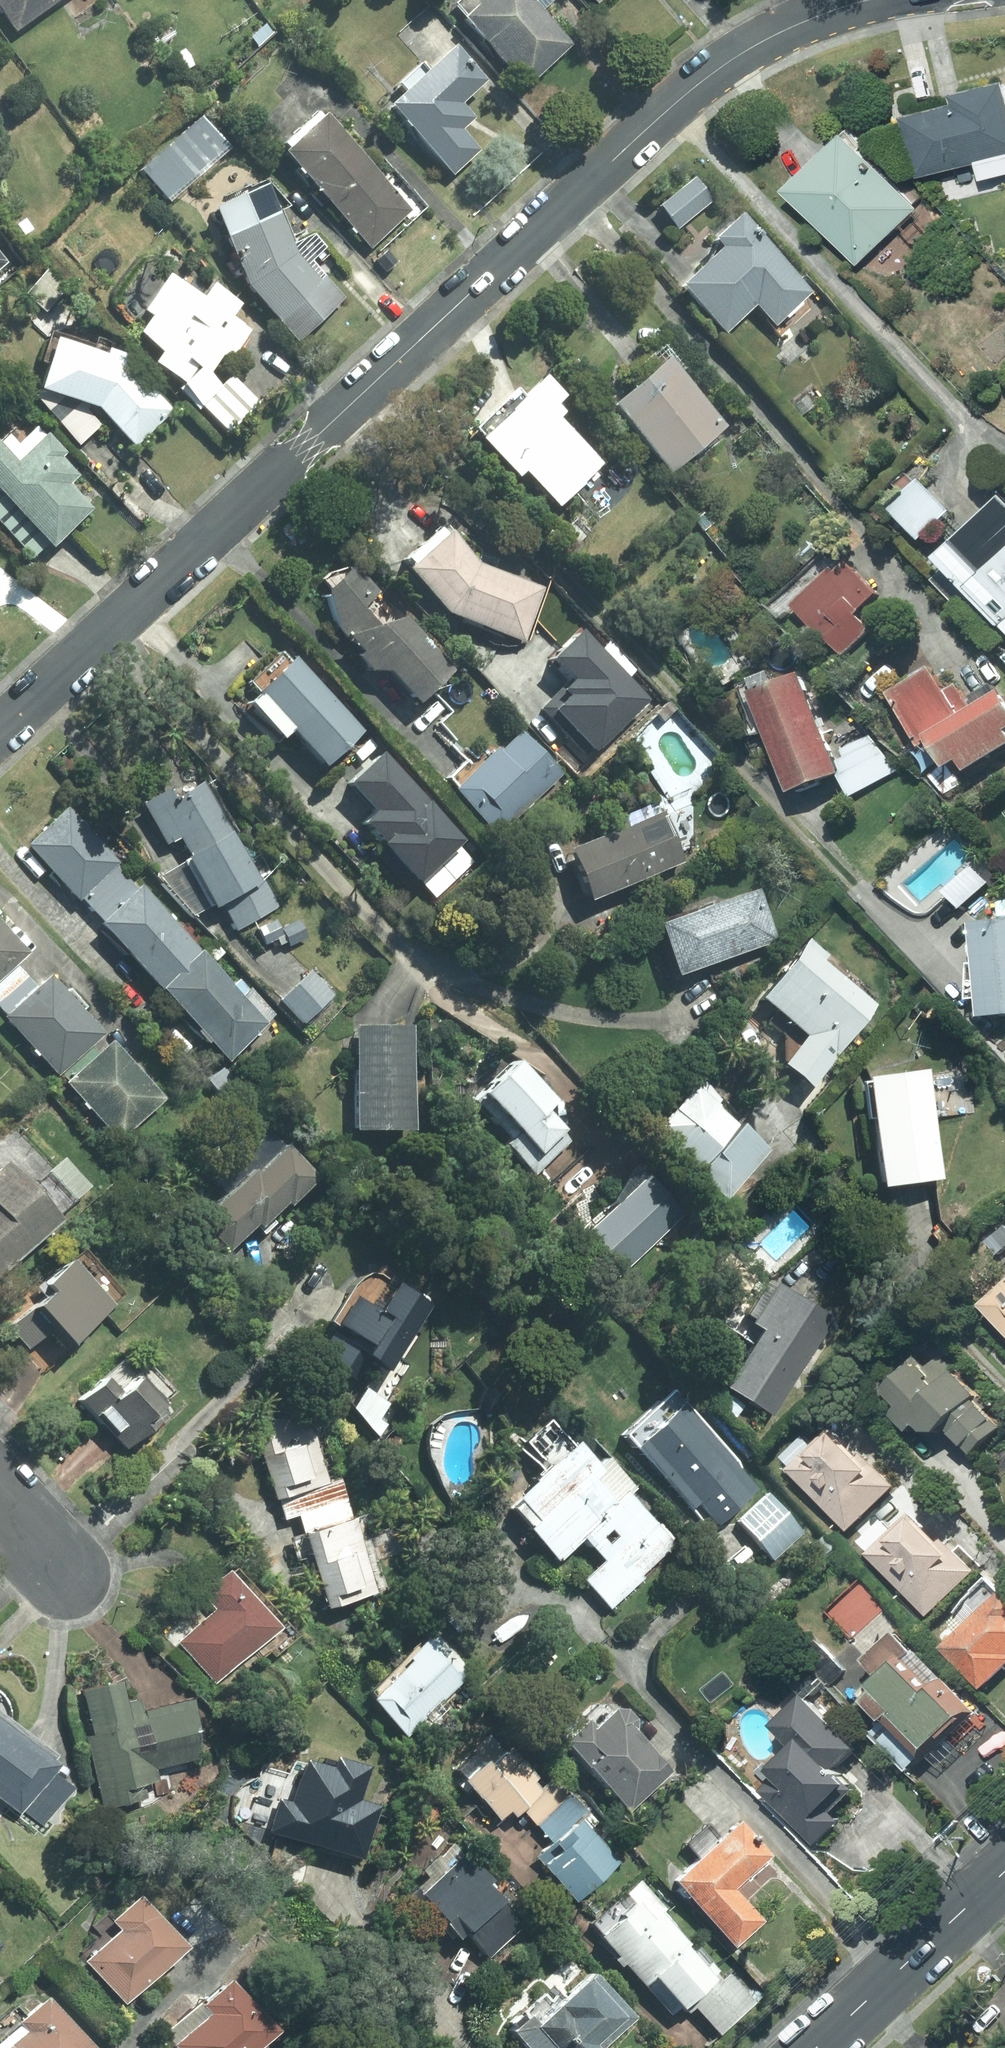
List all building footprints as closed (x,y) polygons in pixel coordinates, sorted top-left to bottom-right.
[(10,35),(60,0),(0,0),(0,20),(10,35)] [(448,7),(459,17),(455,21),(523,89),(567,44),(536,13),(549,0),(455,0),(448,7)] [(469,120),(456,106),(478,85),(444,49),(382,108),(450,179),(477,153),(457,132),(469,120)] [(1004,173),(1004,81),(953,94),(956,107),(903,119),(917,177),(976,163),(980,179),(1004,173)] [(280,153),(276,158),(367,253),(409,212),(312,112),(275,148),(280,153)] [(227,149),(200,118),(135,173),(163,205),(227,149)] [(844,126),(782,189),(862,267),(924,204),(844,126)] [(708,204),(688,179),(653,208),(673,233),(708,204)] [(258,187),(204,213),(240,289),(292,346),(341,301),(320,279),(313,285),(294,264),(258,187)] [(731,219),(706,245),(712,251),(674,290),(722,339),(751,310),(772,331),(808,294),(731,219)] [(68,286),(48,267),(22,295),(42,314),(68,286)] [(147,368),(175,387),(222,434),(253,403),(227,377),(217,388),(205,376),(224,348),(233,354),(248,332),(228,319),(238,305),(204,282),(195,296),(165,275),(138,314),(144,318),(131,337),(156,355),(147,368)] [(76,450),(104,424),(132,453),(170,416),(123,367),(125,360),(45,338),(29,394),(77,407),(55,429),(76,450)] [(658,360),(603,411),(665,477),(720,427),(658,360)] [(567,411),(535,380),(470,447),(507,483),(514,476),(551,511),(596,464),(554,424),(567,411)] [(0,440),(0,503),(47,550),(92,505),(71,484),(77,479),(60,461),(65,456),(36,427),(11,452),(0,440)] [(921,484),(891,516),(920,544),(951,511),(921,484)] [(1004,499),(937,567),(1004,634),(1004,499)] [(542,591),(470,565),(435,528),(393,569),(441,619),(521,648),(542,591)] [(856,617),(878,596),(847,562),(795,609),(841,659),(870,633),(856,617)] [(344,570),(319,596),(330,633),(353,656),(347,662),(360,676),(378,676),(412,710),(448,674),(344,570)] [(573,633),(542,664),(562,685),(535,711),(585,762),(643,704),(573,633)] [(275,650),(236,688),(249,701),(239,710),(274,745),(283,736),(319,773),(358,735),(275,650)] [(954,772),(963,767),(969,778),(1004,753),(1004,696),(999,686),(972,702),(964,687),(948,696),(933,671),(889,697),(922,753),(930,748),(942,769),(931,780),(948,798),(964,783),(954,772)] [(851,801),(897,773),(868,738),(833,751),(804,679),(754,698),(794,800),(843,780),(851,801)] [(490,840),(559,777),(514,729),(446,792),(490,840)] [(373,754),(336,789),(363,817),(349,831),(409,892),(459,844),(373,754)] [(185,862),(174,868),(202,913),(216,905),(233,933),(276,906),(259,878),(252,883),(228,842),(235,838),(194,772),(137,807),(163,850),(174,843),(185,862)] [(267,1027),(66,806),(21,847),(223,1068),(267,1027)] [(581,905),(677,864),(654,810),(558,852),(581,905)] [(669,978),(774,942),(753,883),(649,920),(669,978)] [(971,927),(981,1025),(1004,1023),(1004,924),(971,927)] [(25,957),(0,929),(0,980),(25,957)] [(870,1009),(795,948),(751,1003),(801,1044),(780,1071),(804,1090),(870,1009)] [(303,1030),(334,995),(304,969),(274,1004),(303,1030)] [(46,979),(0,1021),(0,1025),(52,1083),(101,1040),(46,979)] [(406,1137),(406,1029),(347,1029),(347,1137),(406,1137)] [(158,1105),(104,1045),(58,1087),(113,1147),(158,1105)] [(494,1149),(528,1182),(569,1139),(542,1113),(550,1105),(505,1062),(464,1104),(502,1141),(494,1149)] [(225,1071),(206,1091),(221,1105),(239,1085),(225,1071)] [(938,1182),(923,1073),(857,1081),(871,1191),(938,1182)] [(769,1151),(688,1089),(647,1142),(728,1205),(769,1151)] [(308,1180),(258,1128),(204,1180),(221,1198),(187,1231),(219,1265),(308,1180)] [(550,1220),(587,1181),(565,1160),(528,1199),(550,1220)] [(81,1194),(54,1167),(24,1196),(0,1172),(0,1275),(81,1194)] [(608,1281),(666,1227),(632,1190),(573,1244),(608,1281)] [(118,1297),(76,1255),(36,1294),(42,1300),(23,1318),(60,1355),(118,1297)] [(381,1373),(423,1304),(395,1288),(400,1279),(368,1260),(310,1359),(340,1377),(352,1356),(381,1373)] [(823,1319),(759,1285),(738,1324),(755,1334),(722,1395),(769,1420),(823,1319)] [(983,1308),(1004,1334),(1004,1289),(983,1308)] [(95,1379),(84,1390),(98,1404),(85,1417),(108,1441),(124,1425),(136,1437),(174,1400),(144,1369),(135,1379),(119,1363),(98,1383),(95,1379)] [(910,1363),(875,1393),(923,1449),(945,1430),(971,1458),(1004,1429),(954,1372),(934,1389),(910,1363)] [(663,1391),(612,1440),(682,1514),(690,1506),(713,1531),(757,1490),(663,1391)] [(322,1614),(387,1594),(361,1513),(345,1518),(309,1406),(245,1426),(275,1520),(290,1515),(322,1614)] [(590,1469),(544,1420),(513,1450),(534,1472),(497,1508),(550,1563),(575,1539),(600,1565),(580,1585),(607,1613),(641,1580),(637,1577),(671,1545),(624,1496),(630,1490),(600,1460),(590,1469)] [(852,1536),(898,1490),(863,1454),(858,1459),(830,1431),(789,1472),(852,1536)] [(800,1532),(764,1494),(734,1523),(770,1561),(800,1532)] [(940,1546),(914,1516),(898,1531),(888,1520),(858,1546),(924,1619),(974,1574),(945,1542),(940,1546)] [(267,1631),(216,1572),(191,1594),(207,1612),(171,1643),(205,1683),(267,1631)] [(941,1651),(981,1694),(1004,1672),(1004,1593),(941,1651)] [(930,1689),(925,1694),(898,1666),(915,1649),(898,1631),(861,1663),(877,1681),(869,1689),(874,1696),(865,1705),(886,1726),(892,1720),(926,1754),(961,1720),(930,1689)] [(397,1740),(469,1675),(430,1632),(359,1697),(397,1740)] [(148,1774),(193,1764),(179,1702),(140,1710),(137,1698),(116,1703),(113,1686),(72,1695),(95,1799),(151,1787),(148,1774)] [(618,1816),(662,1776),(624,1734),(633,1726),(607,1697),(554,1746),(618,1816)] [(858,1752),(803,1698),(772,1728),(792,1748),(766,1774),(814,1823),(850,1788),(836,1774),(858,1752)] [(0,1731),(0,1805),(14,1815),(49,1766),(0,1731)] [(538,1789),(488,1739),(449,1778),(500,1828),(538,1789)] [(349,1863),(365,1807),(349,1803),(358,1770),(297,1753),(284,1799),(271,1795),(259,1838),(349,1863)] [(575,1805),(550,1780),(517,1813),(542,1838),(575,1805)] [(611,1864),(566,1818),(523,1860),(568,1906),(611,1864)] [(732,1888),(762,1860),(729,1824),(664,1884),(727,1951),(762,1919),(732,1888)] [(438,1919),(482,1966),(522,1930),(450,1854),(405,1896),(432,1925),(438,1919)] [(713,2040),(754,2001),(720,1966),(710,1975),(622,1883),(576,1926),(666,2021),(682,2006),(713,2040)] [(176,1949),(128,1900),(104,1923),(113,1932),(81,1962),(120,2003),(176,1949)] [(499,2032),(514,2047),(599,2047),(631,2018),(583,1967),(546,2002),(539,1994),(499,2032)] [(219,1984),(195,2008),(203,2016),(171,2047),(173,2047),(252,2047),(267,2033),(219,1984)] [(3,2047),(80,2047),(35,2002),(11,2024),(19,2033),(3,2047)]
